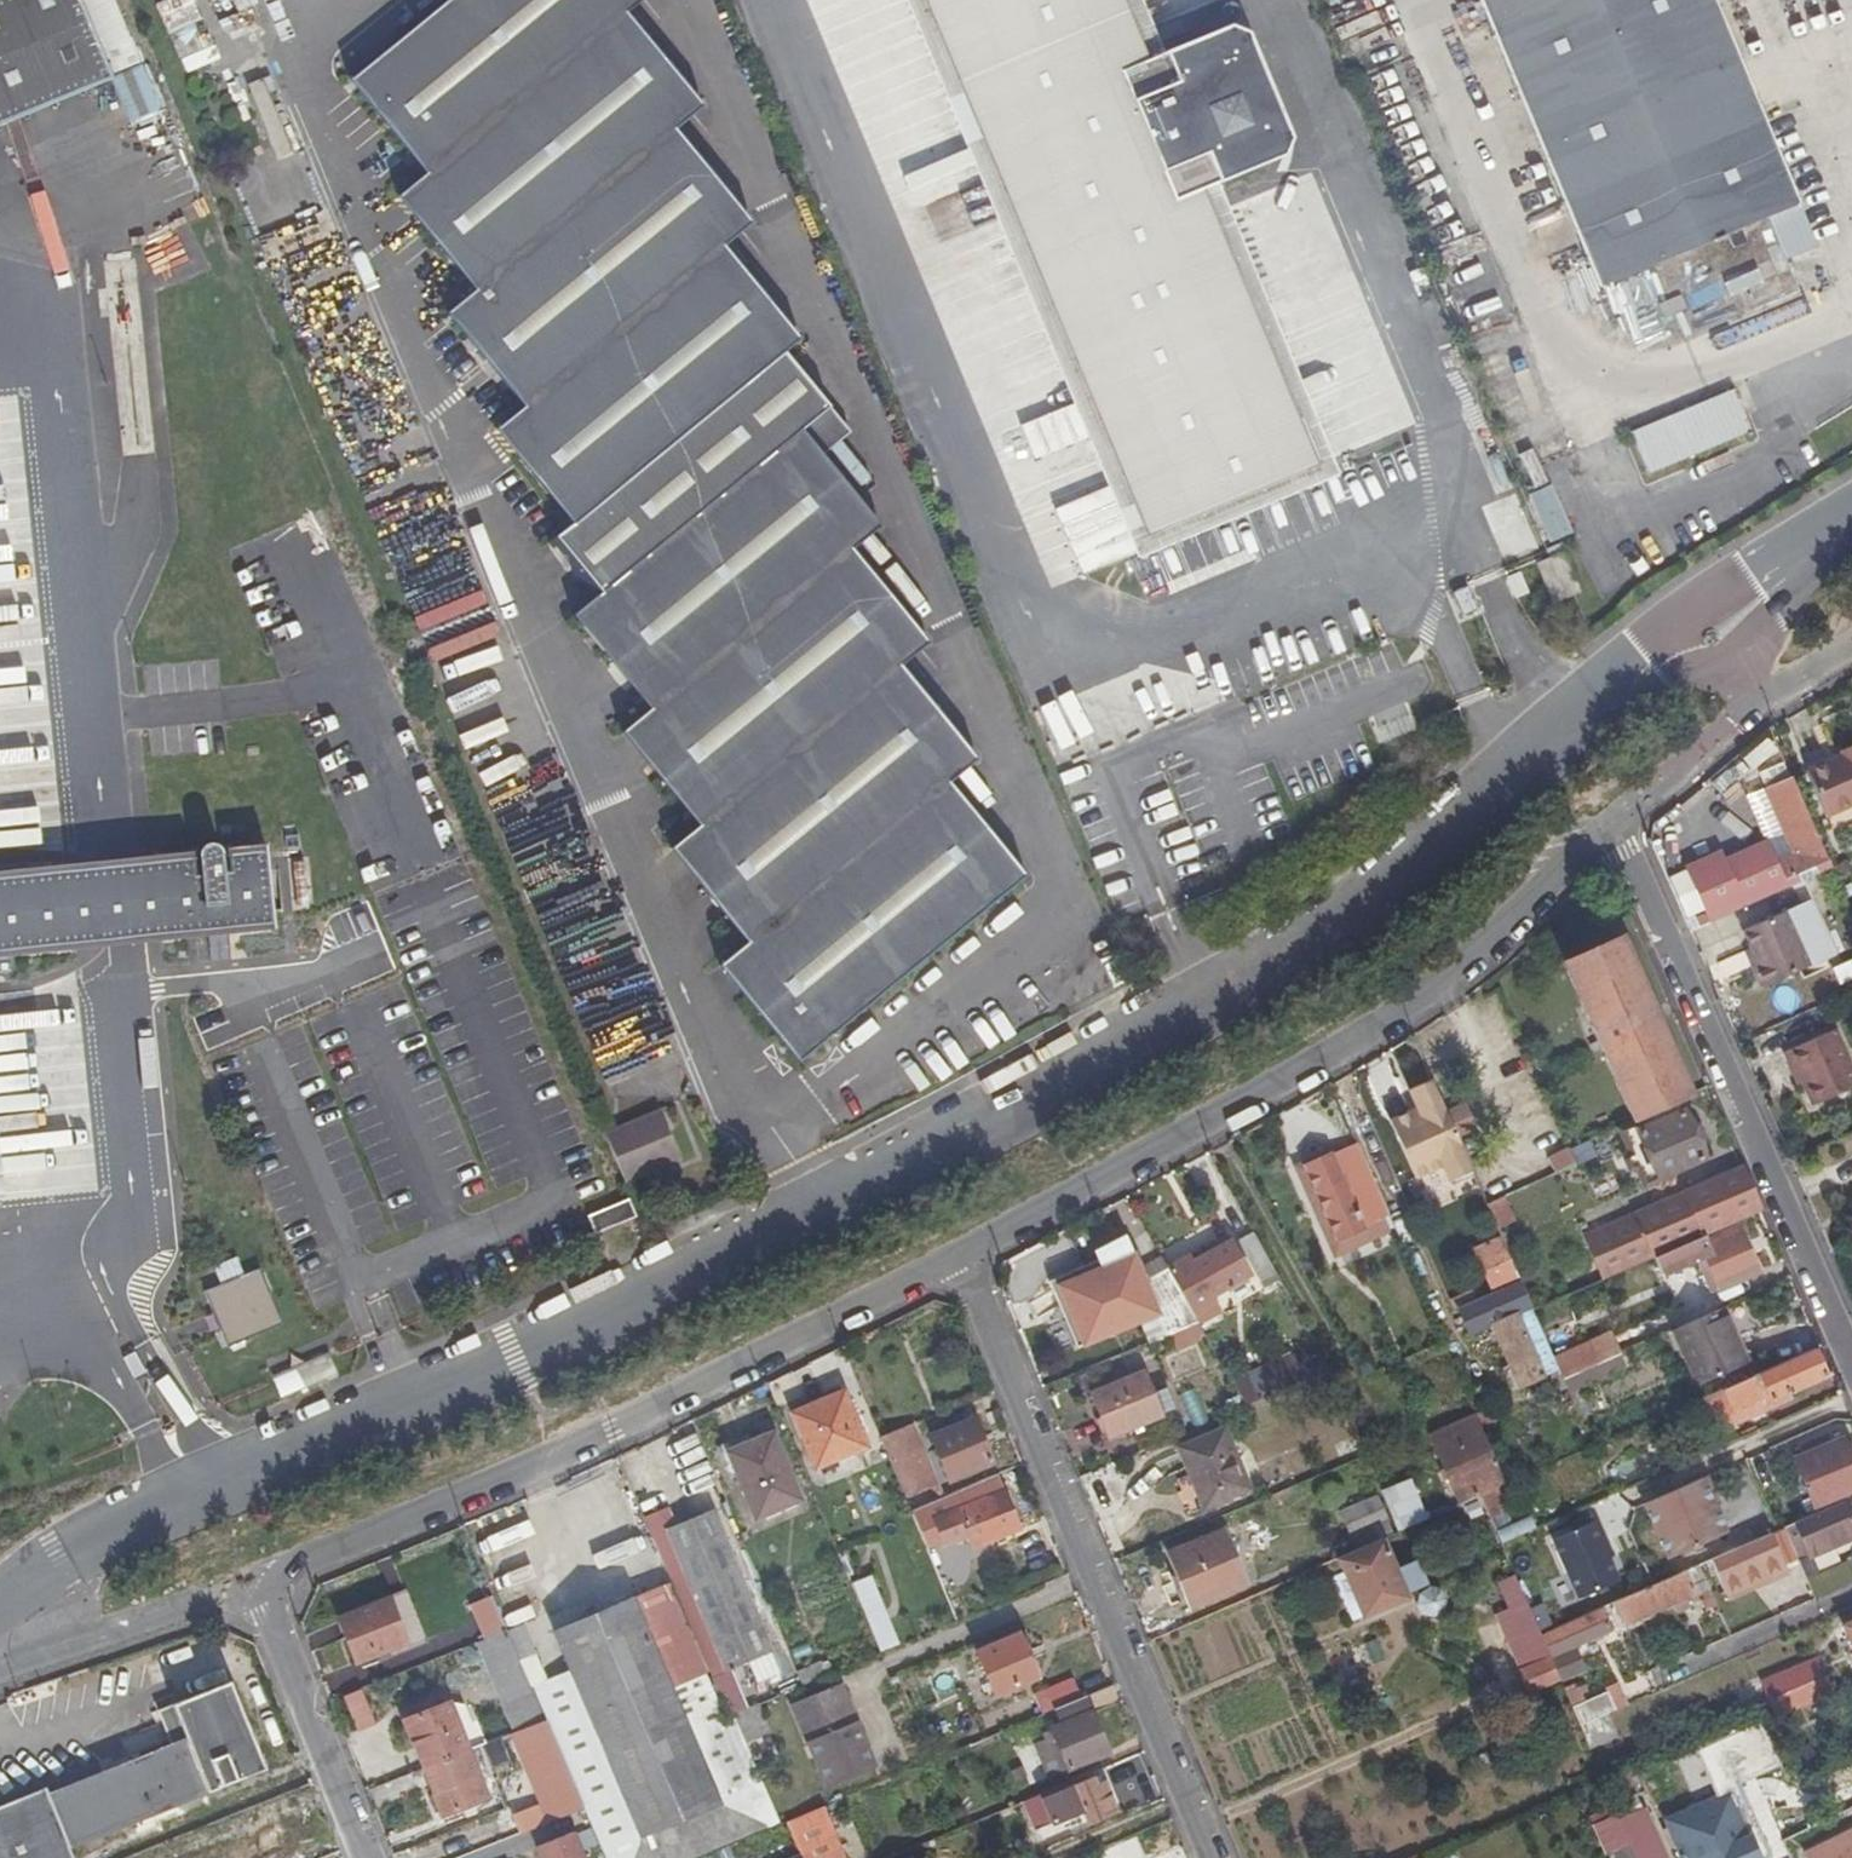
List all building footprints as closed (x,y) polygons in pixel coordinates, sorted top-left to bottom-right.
[(102,76),(121,120),(152,106),(104,0),(0,0),(0,122),(102,76)] [(158,23),(190,13),(186,0),(151,0),(158,23)] [(428,206),(627,43),(656,21),(639,0),(483,0),(352,107),(428,206)] [(1144,532),(1313,461),(1199,187),(1235,170),(1229,154),(1265,141),(1271,146),(1280,132),(1240,38),(1232,31),(1186,50),(1181,42),(1145,56),(1122,0),(925,0),(1144,532)] [(1781,263),(1764,222),(1798,209),(1717,0),(1486,0),(1596,286),(1649,266),(1679,341),(1793,295),(1781,263)] [(477,324),(673,162),(705,137),(627,43),(428,206),(399,229),(477,324)] [(750,256),(673,162),(477,324),(445,349),(522,445),(723,280),(750,256)] [(1814,251),(1798,209),(1764,222),(1781,263),(1814,251)] [(494,467),(571,563),(788,385),(799,375),(723,280),(522,445),(494,467)] [(547,582),(585,630),(800,455),(826,433),(788,385),(571,563),(547,582)] [(1736,390),(1627,429),(1643,472),(1751,434),(1736,390)] [(853,468),(826,433),(800,455),(826,488),(853,468)] [(1534,445),(1511,454),(1547,543),(1570,534),(1534,445)] [(877,553),(826,488),(800,455),(585,630),(564,647),(640,744),(611,765),(686,858),(660,881),(733,974),(706,996),(785,1091),(1018,901),(942,807),(970,782),(894,692),(920,669),(843,581),(877,553)] [(1572,609),(1555,567),(1531,577),(1547,618),(1572,609)] [(409,619),(429,664),(498,634),(477,588),(409,619)] [(432,669),(450,716),(523,689),(504,641),(432,669)] [(1118,735),(1222,706),(1210,664),(1107,692),(1118,735)] [(1062,702),(1061,701),(1042,707),(1056,752),(1095,740),(1081,696),(1062,702)] [(1823,815),(1851,802),(1851,745),(1838,751),(1840,755),(1803,771),(1823,815)] [(1705,912),(1826,859),(1789,777),(1764,787),(1783,832),(1724,859),(1719,848),(1683,863),(1705,912)] [(1687,822),(1687,853),(1700,853),(1700,822),(1687,822)] [(262,855),(149,866),(156,942),(269,930),(262,855)] [(1705,912),(1707,918),(1829,865),(1826,859),(1705,912)] [(156,942),(149,866),(110,870),(65,874),(72,951),(119,946),(156,942)] [(72,951),(65,874),(0,880),(0,959),(72,951)] [(1782,902),(1738,922),(1749,947),(1754,958),(1748,961),(1756,979),(1805,957),(1782,902)] [(1563,964),(1631,1120),(1633,1119),(1673,1101),(1688,1095),(1620,938),(1563,964)] [(1749,947),(1743,950),(1748,961),(1754,958),(1749,947)] [(599,1079),(658,1061),(645,1021),(586,1039),(599,1079)] [(1796,1080),(1808,1105),(1851,1086),(1851,1072),(1832,1026),(1777,1050),(1785,1072),(1792,1069),(1796,1080)] [(1792,1069),(1785,1072),(1790,1083),(1796,1080),(1792,1069)] [(1450,1185),(1472,1175),(1457,1139),(1445,1113),(1431,1081),(1408,1090),(1409,1093),(1411,1101),(1385,1113),(1414,1177),(1441,1165),(1450,1185)] [(1411,1101),(1409,1093),(1382,1105),(1385,1113),(1411,1101)] [(1673,1101),(1633,1119),(1635,1124),(1638,1130),(1678,1112),(1673,1101)] [(1445,1113),(1457,1139),(1482,1128),(1470,1102),(1445,1113)] [(1638,1168),(1646,1186),(1702,1161),(1680,1111),(1678,1112),(1638,1130),(1635,1124),(1621,1130),(1632,1155),(1636,1163),(1638,1168)] [(661,1115),(606,1138),(626,1186),(680,1163),(661,1115)] [(1374,1213),(1385,1208),(1356,1143),(1306,1166),(1316,1190),(1308,1193),(1327,1237),(1336,1233),(1341,1244),(1379,1226),(1374,1213)] [(1547,1158),(1555,1176),(1575,1166),(1568,1149),(1567,1148),(1547,1158)] [(1634,1169),(1638,1168),(1636,1163),(1632,1155),(1629,1157),(1627,1160),(1631,1169),(1634,1169)] [(1697,1238),(1704,1235),(1702,1231),(1756,1208),(1739,1169),(1660,1206),(1584,1242),(1602,1279),(1651,1258),(1678,1246),(1697,1238)] [(1485,1206),(1495,1228),(1509,1222),(1499,1200),(1485,1206)] [(626,1207),(584,1224),(592,1243),(633,1225),(626,1207)] [(1678,1246),(1651,1258),(1659,1274),(1693,1259),(1707,1292),(1754,1272),(1754,1269),(1736,1229),(1700,1244),(1697,1238),(1678,1246)] [(1191,1266),(1229,1243),(1225,1236),(1186,1257),(1191,1266)] [(1273,1270),(1254,1236),(1242,1243),(1264,1283),(1277,1277),(1273,1270)] [(1517,1280),(1500,1239),(1472,1252),(1490,1292),(1517,1280)] [(1186,1257),(1166,1269),(1184,1300),(1197,1323),(1217,1312),(1209,1298),(1247,1276),(1229,1243),(1191,1266),(1186,1257)] [(1153,1313),(1164,1338),(1197,1323),(1184,1300),(1166,1269),(1141,1282),(1130,1257),(1085,1274),(1107,1333),(1153,1313)] [(258,1273),(202,1297),(227,1354),(283,1329),(258,1273)] [(1552,1359),(1517,1280),(1490,1292),(1458,1307),(1469,1334),(1490,1327),(1517,1388),(1557,1371),(1552,1359)] [(1717,1311),(1669,1332),(1693,1385),(1741,1362),(1717,1311)] [(1557,1371),(1561,1379),(1615,1356),(1619,1354),(1611,1333),(1552,1359),(1557,1371)] [(1812,1348),(1723,1389),(1705,1396),(1717,1426),(1736,1418),(1738,1422),(1791,1397),(1788,1391),(1824,1374),(1812,1348)] [(326,1354),(269,1375),(276,1395),(334,1375),(326,1354)] [(1245,1409),(1304,1385),(1292,1355),(1230,1382),(1245,1409)] [(1615,1356),(1561,1379),(1567,1394),(1577,1389),(1620,1368),(1615,1356)] [(1091,1393),(1108,1436),(1160,1415),(1144,1372),(1091,1393)] [(1567,1394),(1577,1416),(1586,1411),(1577,1389),(1567,1394)] [(840,1391),(789,1411),(812,1463),(863,1444),(840,1391)] [(1505,1484),(1476,1416),(1430,1438),(1461,1504),(1479,1497),(1505,1484)] [(971,1418),(930,1435),(947,1479),(989,1462),(971,1418)] [(1719,1430),(1738,1422),(1736,1418),(1717,1426),(1719,1430)] [(910,1424),(879,1436),(903,1495),(927,1485),(912,1450),(918,1441),(910,1424)] [(770,1433),(729,1450),(754,1513),(797,1496),(770,1433)] [(1178,1481),(1191,1514),(1268,1481),(1260,1460),(1240,1469),(1225,1434),(1180,1451),(1191,1476),(1178,1481)] [(1827,1434),(1812,1440),(1815,1449),(1831,1442),(1827,1434)] [(1831,1442),(1815,1449),(1812,1440),(1800,1446),(1803,1455),(1795,1458),(1815,1505),(1851,1489),(1851,1466),(1840,1438),(1831,1442)] [(1711,1504),(1700,1477),(1695,1479),(1706,1506),(1711,1504)] [(1706,1506),(1695,1479),(1641,1503),(1663,1558),(1723,1532),(1711,1504),(1706,1506)] [(1767,1511),(1775,1529),(1791,1522),(1809,1514),(1796,1482),(1776,1490),(1782,1505),(1767,1511)] [(1001,1490),(956,1507),(972,1545),(1016,1527),(1001,1490)] [(938,1497),(909,1510),(916,1527),(945,1515),(938,1497)] [(1344,1515),(1358,1550),(1389,1536),(1395,1533),(1389,1520),(1385,1521),(1377,1501),(1344,1515)] [(1805,1553),(1851,1533),(1851,1526),(1843,1502),(1791,1523),(1804,1554),(1805,1553)] [(667,1505),(644,1515),(710,1672),(770,1647),(711,1506),(674,1520),(667,1505)] [(1500,1542),(1530,1530),(1526,1518),(1495,1530),(1500,1542)] [(1549,1540),(1575,1598),(1614,1580),(1604,1558),(1598,1543),(1602,1541),(1593,1521),(1549,1540)] [(1188,1604),(1242,1582),(1222,1532),(1167,1555),(1188,1604)] [(1782,1565),(1767,1532),(1707,1559),(1724,1597),(1752,1585),(1749,1579),(1782,1565)] [(1358,1550),(1337,1559),(1362,1616),(1406,1597),(1389,1555),(1394,1552),(1389,1536),(1358,1550)] [(1609,1556),(1602,1541),(1598,1543),(1604,1558),(1609,1556)] [(1805,1579),(1815,1574),(1805,1553),(1804,1554),(1795,1557),(1805,1579)] [(1683,1597),(1697,1591),(1704,1588),(1694,1565),(1611,1602),(1610,1603),(1618,1622),(1624,1634),(1642,1625),(1638,1616),(1667,1604),(1672,1612),(1687,1605),(1683,1597)] [(1782,1565),(1749,1579),(1752,1585),(1785,1570),(1782,1565)] [(875,1575),(854,1581),(872,1653),(893,1648),(875,1575)] [(1510,1609),(1524,1603),(1513,1577),(1498,1582),(1510,1609)] [(1444,1584),(1437,1588),(1429,1587),(1422,1591),(1419,1603),(1424,1613),(1432,1613),(1442,1609),(1444,1598),(1450,1595),(1444,1584)] [(1704,1588),(1697,1591),(1708,1617),(1716,1614),(1704,1588)] [(404,1590),(386,1597),(403,1642),(386,1650),(388,1656),(425,1640),(404,1590)] [(568,1670),(635,1834),(714,1802),(630,1598),(627,1599),(625,1593),(613,1597),(616,1604),(552,1629),(568,1670)] [(485,1638),(505,1630),(490,1594),(471,1602),(485,1638)] [(355,1662),(386,1650),(403,1642),(386,1597),(337,1617),(355,1662)] [(1548,1657),(1538,1634),(1524,1603),(1510,1609),(1493,1616),(1517,1671),(1548,1657)] [(1612,1625),(1618,1622),(1610,1603),(1603,1605),(1612,1625)] [(1538,1634),(1548,1657),(1558,1680),(1580,1671),(1576,1662),(1569,1646),(1607,1630),(1597,1608),(1538,1634)] [(485,1638),(480,1640),(504,1700),(521,1694),(532,1723),(542,1719),(505,1630),(485,1638)] [(992,1695),(1034,1677),(1016,1632),(974,1649),(992,1695)] [(1374,1666),(1388,1660),(1379,1639),(1365,1645),(1374,1666)] [(1548,1657),(1517,1671),(1528,1694),(1558,1680),(1548,1657)] [(1767,1700),(1785,1693),(1823,1676),(1825,1675),(1819,1660),(1760,1684),(1767,1700)] [(800,1683),(824,1673),(818,1661),(795,1671),(800,1683)] [(1034,1691),(1043,1713),(1052,1709),(1082,1697),(1073,1676),(1034,1691)] [(1823,1676),(1785,1693),(1792,1709),(1831,1691),(1823,1676)] [(838,1686),(794,1705),(810,1742),(853,1723),(838,1686)] [(64,1849),(261,1773),(229,1688),(159,1713),(171,1747),(43,1796),(41,1792),(0,1807),(0,1857),(68,1857),(64,1849)] [(353,1733),(374,1725),(359,1689),(338,1698),(353,1733)] [(1579,1726),(1612,1712),(1605,1696),(1571,1709),(1579,1726)] [(1049,1729),(1052,1737),(1065,1769),(1105,1753),(1082,1697),(1052,1709),(1059,1725),(1049,1729)] [(402,1720),(421,1768),(466,1750),(482,1743),(467,1706),(451,1711),(448,1703),(402,1720)] [(731,1714),(741,1737),(763,1727),(753,1704),(731,1714)] [(873,1766),(853,1723),(810,1742),(829,1785),(873,1766)] [(763,1727),(741,1737),(749,1758),(773,1748),(763,1727)] [(1065,1769),(1052,1737),(1032,1745),(1047,1777),(1065,1769)] [(778,1761),(773,1748),(749,1758),(755,1771),(778,1761)] [(466,1750),(421,1768),(441,1815),(486,1797),(466,1750)] [(1693,1753),(1678,1758),(1685,1780),(1700,1775),(1693,1753)] [(1041,1799),(1050,1820),(1080,1809),(1085,1820),(1112,1810),(1102,1784),(1093,1787),(1090,1779),(1041,1799)] [(1723,1857),(1764,1857),(1765,1857),(1755,1836),(1739,1842),(1720,1799),(1700,1807),(1723,1857)] [(821,1807),(781,1824),(795,1856),(796,1857),(843,1857),(821,1807)] [(1700,1807),(1664,1822),(1680,1857),(1723,1857),(1700,1807)] [(1630,1844),(1636,1857),(1657,1857),(1645,1830),(1627,1837),(1630,1844)] [(529,1857),(578,1857),(568,1834),(526,1851),(529,1857)] [(1813,1857),(1851,1857),(1851,1834),(1811,1852),(1813,1857)]
